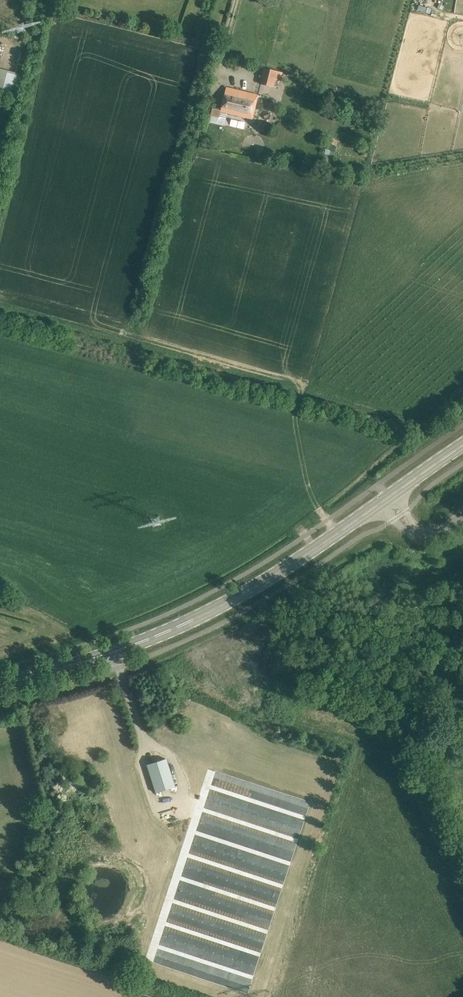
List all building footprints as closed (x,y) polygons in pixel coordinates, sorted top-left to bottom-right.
[(12,92),(18,74),(0,68),(0,87),(12,92)] [(277,71),(263,68),(260,84),(274,87),(277,71)] [(253,119),(256,105),(258,95),(226,87),(220,112),(212,109),(209,122),(221,125),(225,123),(227,113),(253,119)] [(166,759),(147,765),(156,793),(175,787),(166,759)]
